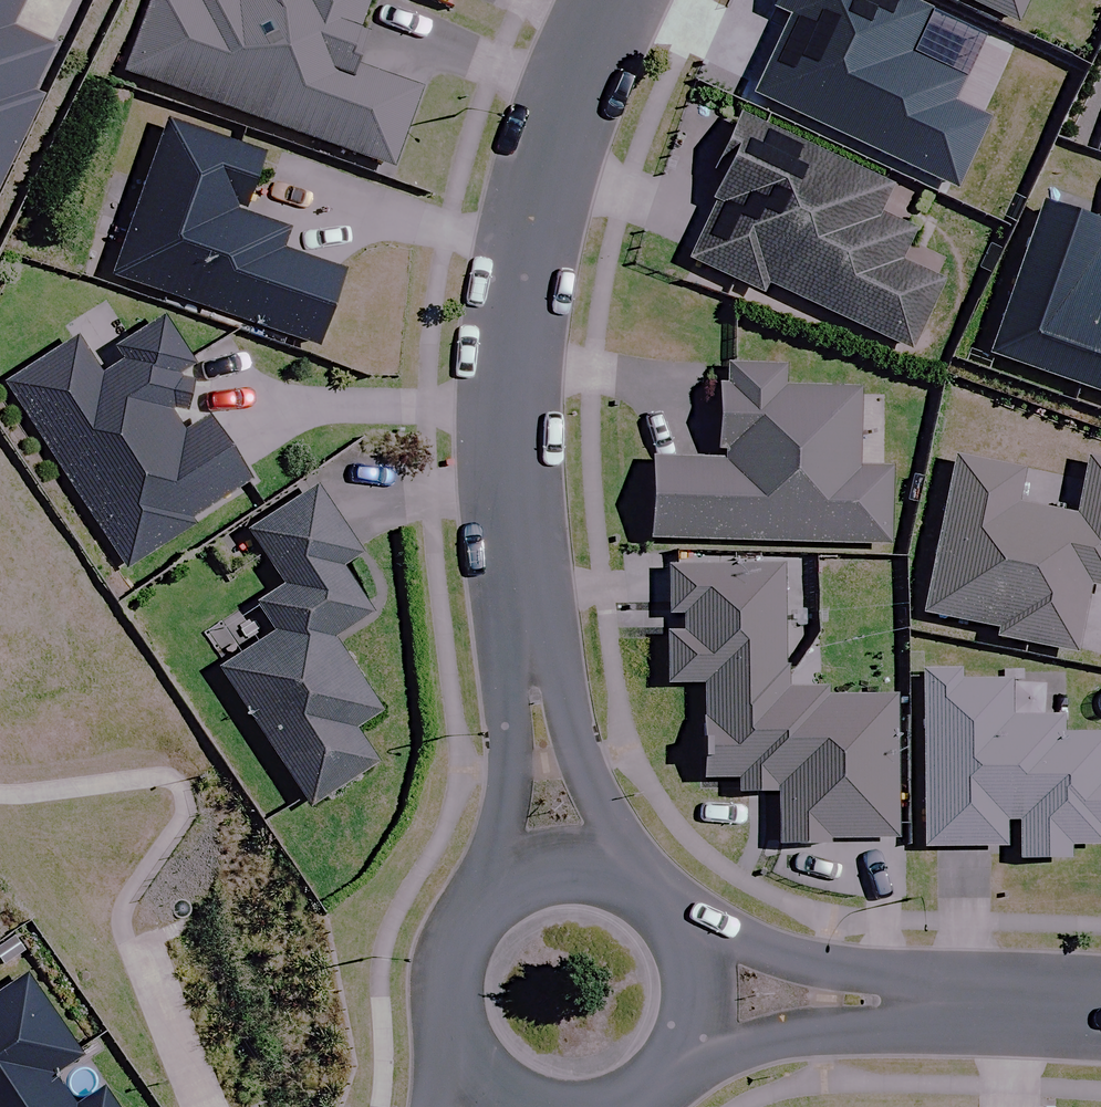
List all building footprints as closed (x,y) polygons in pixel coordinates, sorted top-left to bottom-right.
[(39,96),(30,92),(51,48),(10,28),(24,0),(0,0),(0,177),(39,96)] [(357,26),(366,0),(243,0),(241,5),(227,0),(202,0),(200,5),(186,0),(148,0),(119,77),(384,174),(414,92),(351,69),(365,29),(357,26)] [(914,0),(777,0),(774,5),(793,14),(756,94),(956,187),(989,118),(952,101),(963,78),(907,52),(928,7),(914,0)] [(1022,19),(1031,0),(979,0),(1022,19)] [(768,280),(910,346),(940,281),(900,262),(915,230),(877,212),(889,186),(741,117),(704,194),(718,200),(691,257),(763,291),(768,280)] [(262,161),(162,126),(108,280),(311,352),(338,277),(271,253),(279,231),(242,218),(262,161)] [(1100,314),(1100,249),(1098,248),(1100,239),(1100,222),(1044,201),(989,352),(1076,383),(1100,314)] [(1076,383),(1100,392),(1100,314),(1076,383)] [(0,377),(0,387),(115,574),(244,494),(177,386),(191,378),(156,320),(113,346),(124,365),(98,380),(72,335),(0,377)] [(768,370),(710,369),(709,466),(643,465),(642,545),(888,548),(889,468),(879,468),(880,392),(768,391),(768,370)] [(1082,463),(1072,520),(1006,508),(1012,472),(946,460),(917,618),(984,630),(982,642),(1071,658),(1085,585),(1100,588),(1100,466),(1082,463)] [(335,641),(371,619),(344,576),(357,568),(312,493),(244,534),(296,621),(214,671),(299,810),(371,767),(350,733),(376,717),(332,644),(335,641)] [(697,686),(697,779),(727,779),(727,795),(769,795),(769,845),(886,845),(886,696),(775,696),(775,568),(663,568),(664,686),(697,686)] [(1012,861),(1064,863),(1064,848),(1097,849),(1097,834),(1100,834),(1100,777),(1100,738),(1057,737),(1058,718),(1016,717),(1017,686),(915,684),(910,850),(1000,852),(1001,824),(1013,824),(1012,861)] [(0,981),(0,1106),(66,1106),(49,1079),(79,1061),(21,968),(0,981)] [(102,1092),(78,1106),(111,1106),(102,1092)]
